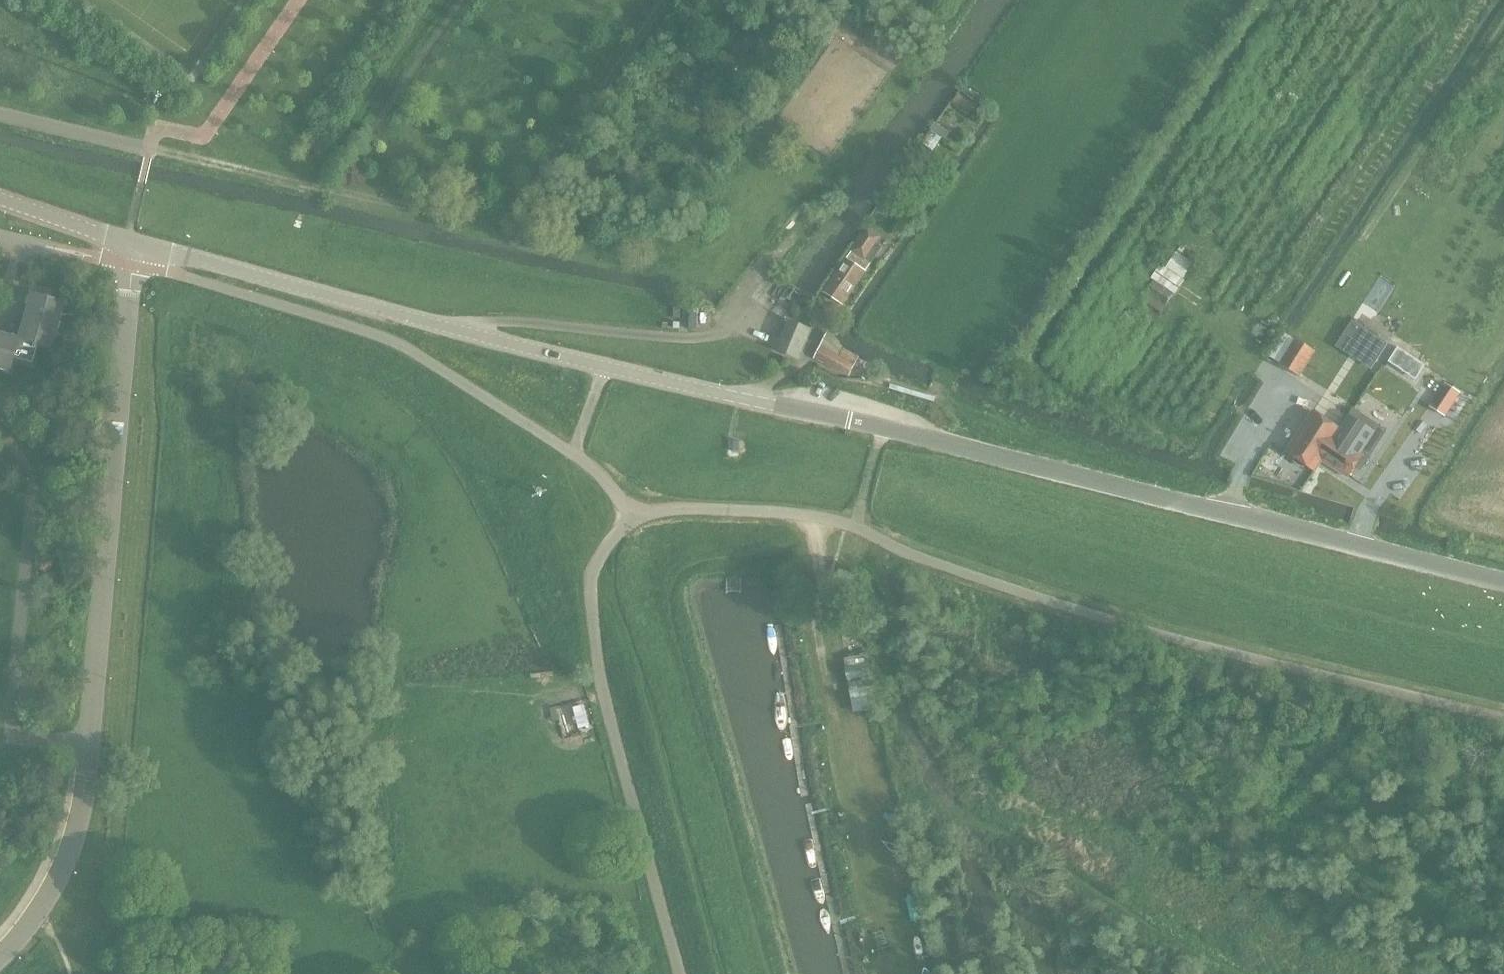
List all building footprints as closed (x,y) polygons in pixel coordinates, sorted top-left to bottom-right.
[(807,14),(815,2),(813,0),(789,0),(807,14)] [(776,16),(794,28),(800,20),(781,8),(776,16)] [(957,102),(974,114),(980,107),(962,95),(957,102)] [(939,125),(935,132),(949,141),(953,135),(939,125)] [(824,292),(842,304),(881,248),(875,244),(880,237),(868,229),(824,292)] [(1182,283),(1193,265),(1197,267),(1202,259),(1183,247),(1179,253),(1177,252),(1164,271),(1182,283)] [(1177,294),(1157,280),(1143,299),(1161,312),(1164,307),(1166,309),(1177,294)] [(77,307),(64,303),(31,293),(21,329),(22,330),(14,360),(33,365),(38,346),(50,350),(60,315),(74,315),(77,307)] [(1353,323),(1342,340),(1376,362),(1387,345),(1353,323)] [(811,332),(788,324),(778,350),(802,358),(811,332)] [(21,329),(11,326),(8,337),(0,334),(0,369),(10,372),(14,360),(22,330),(21,329)] [(830,333),(816,359),(841,372),(842,370),(850,375),(856,362),(859,357),(843,349),(836,339),(834,336),(830,333)] [(1316,352),(1297,340),(1281,365),(1300,377),(1316,352)] [(1446,384),(1431,407),(1446,417),(1461,394),(1446,384)] [(1341,430),(1323,457),(1324,457),(1330,462),(1329,464),(1349,477),(1358,463),(1364,467),(1387,431),(1354,410),(1341,430)] [(1337,430),(1310,412),(1284,451),(1291,456),(1291,461),(1299,467),(1304,464),(1311,469),(1320,456),(1319,456),(1332,436),(1332,437),(1337,430)] [(733,442),(732,452),(740,453),(741,453),(741,443),(733,442)]
